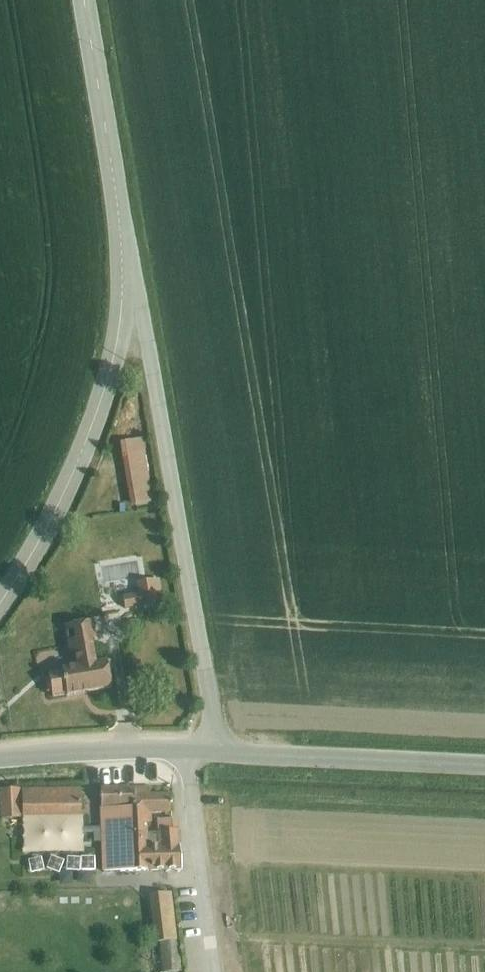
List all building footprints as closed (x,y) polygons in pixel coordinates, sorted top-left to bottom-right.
[(146,488),(141,449),(125,451),(128,471),(118,472),(121,491),(146,488)] [(156,578),(139,579),(141,593),(125,594),(127,610),(159,606),(156,578)] [(66,695),(66,697),(111,689),(108,671),(112,671),(110,662),(95,665),(91,639),(87,639),(85,623),(64,626),(69,653),(74,652),(76,668),(62,670),(62,671),(48,674),(49,677),(44,678),(47,695),(52,694),(52,698),(66,695)] [(149,788),(101,789),(101,807),(99,808),(100,833),(93,834),(93,842),(101,842),(102,871),(148,870),(149,874),(182,870),(177,820),(156,822),(158,845),(147,845),(147,823),(152,823),(151,814),(172,813),(171,794),(149,795),(149,788)] [(18,818),(18,789),(1,791),(1,818),(18,818)] [(78,790),(21,789),(22,815),(78,815),(78,790)] [(159,922),(177,920),(174,896),(156,898),(159,922)]
